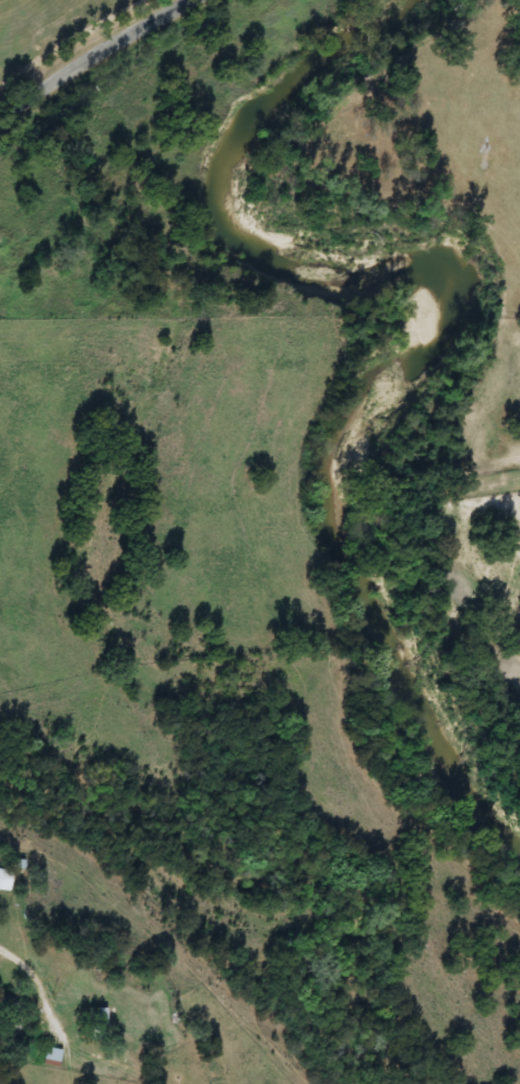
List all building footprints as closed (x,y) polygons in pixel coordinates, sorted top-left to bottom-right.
[(11,889),(0,889),(0,868),(11,868),(11,889)] [(107,1009),(107,1037),(90,1037),(91,1009),(107,1009)] [(45,1067),(45,1049),(60,1049),(60,1067),(45,1067)]
